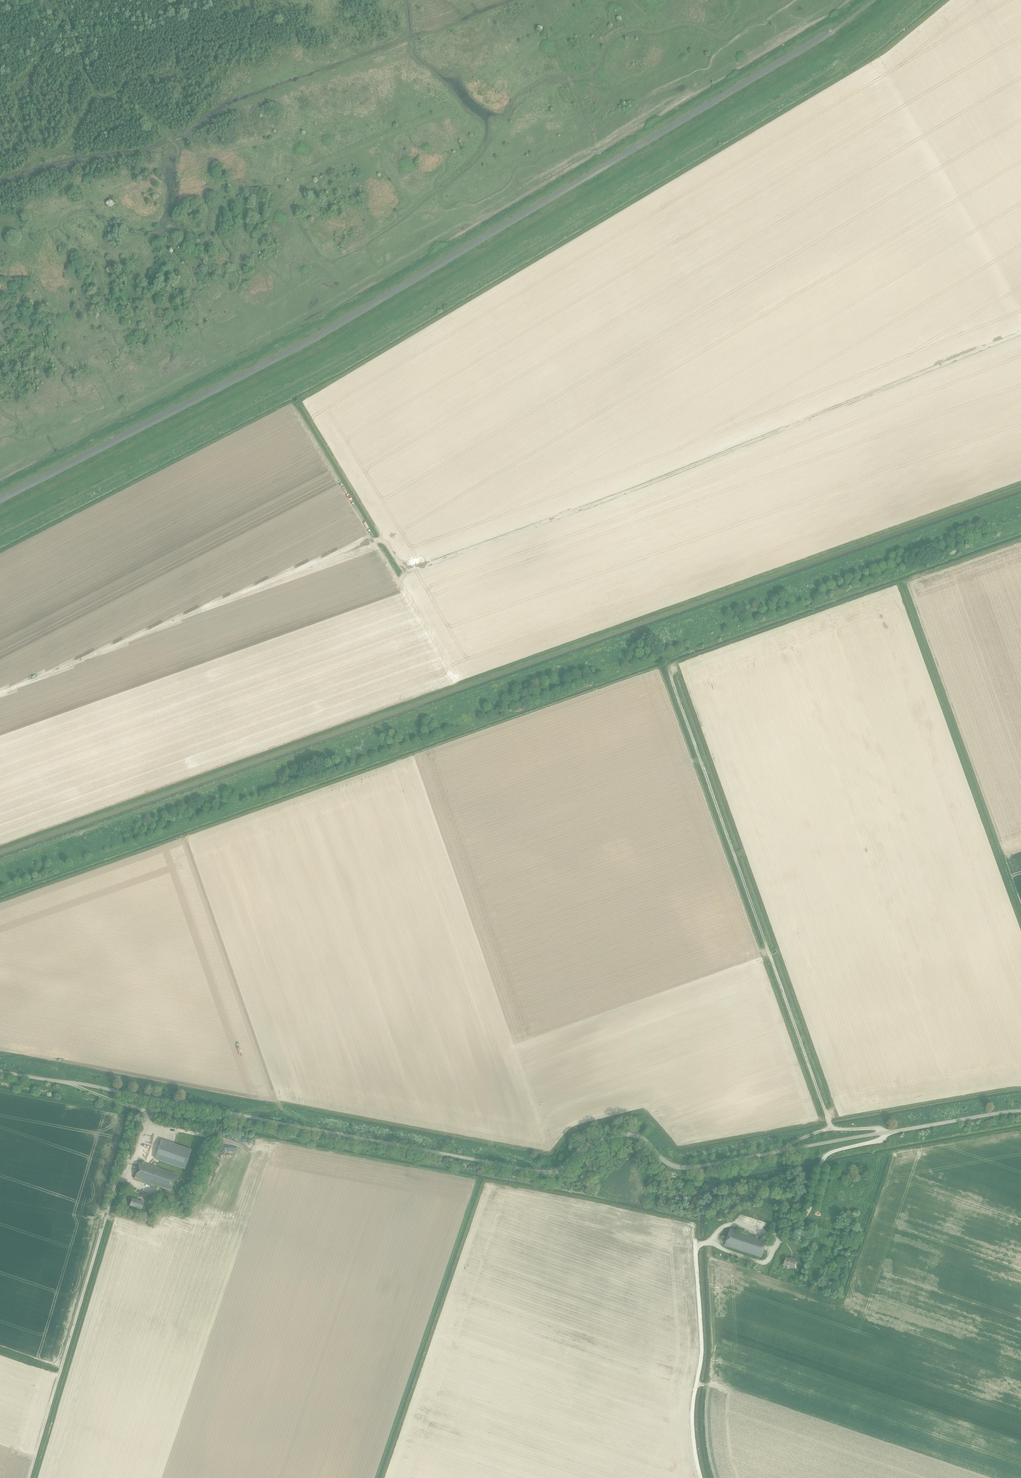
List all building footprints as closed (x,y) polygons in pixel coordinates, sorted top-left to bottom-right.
[(155,1159),(184,1169),(190,1149),(162,1140),(155,1159)] [(176,1174),(139,1162),(134,1178),(171,1191),(176,1174)] [(141,1209),(143,1202),(132,1198),(130,1205),(141,1209)] [(854,1217),(845,1214),(843,1223),(851,1225),(854,1217)] [(761,1257),(767,1241),(730,1229),(727,1237),(723,1235),(722,1237),(726,1239),(724,1245),(761,1257)] [(790,1269),(791,1267),(794,1268),(796,1261),(786,1257),(783,1265),(787,1266),(786,1268),(790,1269)]
